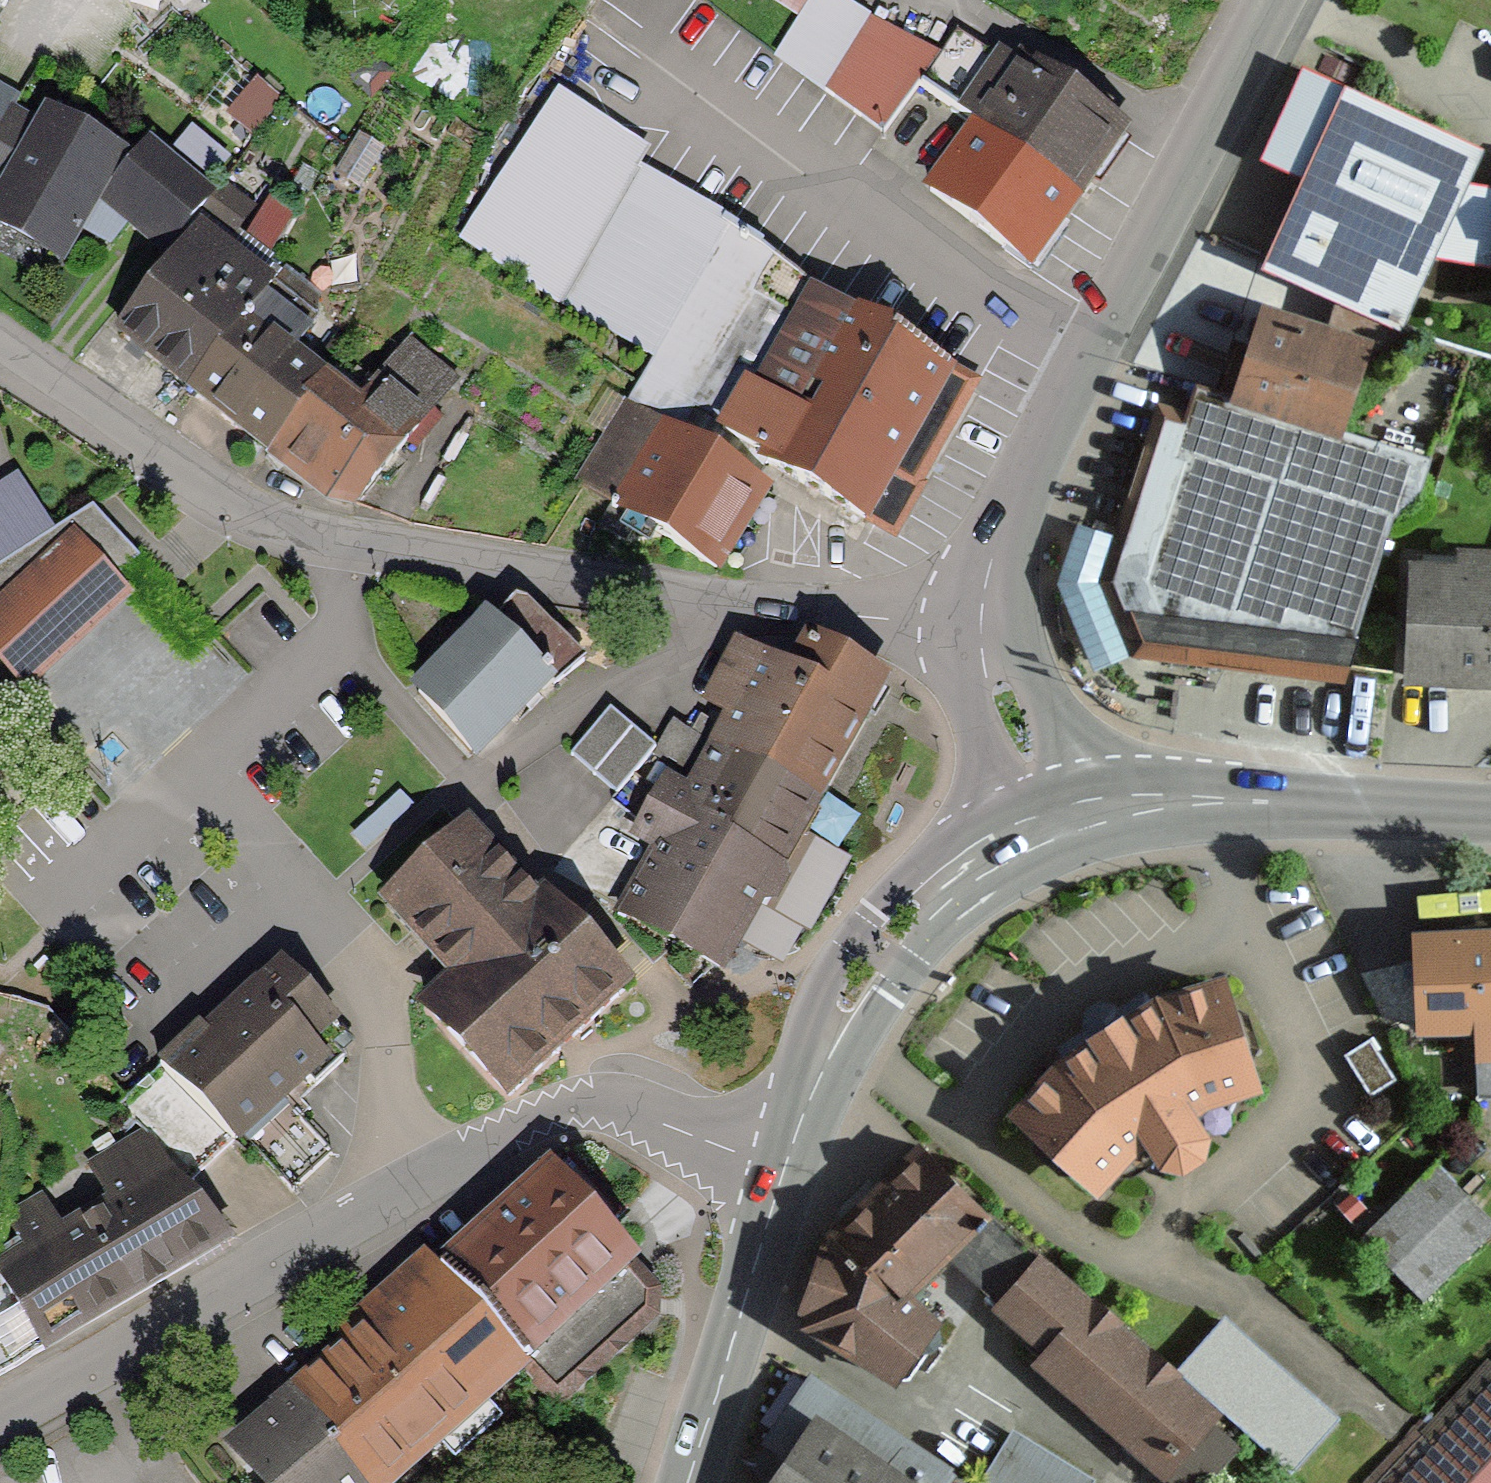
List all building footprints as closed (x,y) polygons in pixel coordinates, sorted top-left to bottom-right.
[(869,19),(825,90),(884,133),(919,86),(940,56),(869,19)] [(995,69),(952,38),(940,56),(919,86),(979,129),(1016,75),(1000,64),(995,69)] [(979,129),(1081,197),(1125,136),(1023,66),(1016,75),(979,129)] [(1367,350),(1380,349),(1398,330),(1432,251),(1488,265),(1490,247),(1490,189),(1462,183),(1477,148),(1315,74),(1275,165),(1320,183),(1278,270),(1347,304),(1338,341),(1367,350)] [(120,158),(118,156),(0,88),(0,242),(56,275),(88,220),(94,209),(120,158)] [(645,173),(549,113),(464,237),(657,359),(728,230),(643,180),(645,173)] [(929,189),(1032,264),(1081,197),(979,129),(945,166),(929,189)] [(118,156),(120,158),(94,209),(157,263),(209,201),(134,137),(118,156)] [(174,396),(266,276),(197,223),(105,343),(174,396)] [(657,359),(633,409),(755,484),(769,466),(886,531),(958,406),(939,396),(952,373),(854,316),(728,230),(657,359)] [(266,276),(174,396),(258,460),(318,382),(289,359),(321,318),(266,276)] [(1343,430),(1367,350),(1338,341),(1256,315),(1235,396),(1343,430)] [(318,382),(258,460),(317,506),(354,509),(453,382),(400,341),(349,406),(318,382)] [(1137,655),(1341,679),(1397,517),(1419,503),(1432,460),(1343,430),(1235,396),(1205,389),(1193,419),(1162,410),(1120,538),(1112,560),(1105,583),(1137,655)] [(755,484),(633,409),(584,487),(614,505),(598,525),(626,541),(639,523),(713,570),(768,493),(755,484)] [(48,535),(8,475),(0,481),(0,565),(48,535)] [(128,599),(106,579),(132,560),(86,511),(48,535),(0,565),(0,680),(15,697),(128,599)] [(1090,673),(1137,655),(1105,583),(1112,560),(1120,538),(1076,525),(1056,584),(1090,673)] [(1410,679),(1457,680),(1458,665),(1490,666),(1490,560),(1465,559),(1465,570),(1413,569),(1410,679)] [(488,622),(550,687),(575,663),(513,598),(488,622)] [(483,615),(398,691),(465,765),(550,687),(488,622),(483,615)] [(708,762),(815,824),(890,693),(798,640),(777,677),(737,653),(709,702),(734,716),(708,762)] [(617,796),(653,755),(610,717),(574,757),(617,796)] [(815,824),(708,762),(687,797),(668,787),(635,843),(654,854),(616,920),(723,982),(815,824)] [(408,1018),(500,1116),(631,999),(464,823),(364,918),(437,994),(408,1018)] [(1414,938),(1420,1027),(1478,1025),(1480,1092),(1490,1092),(1490,934),(1414,938)] [(337,1031),(275,962),(153,1072),(224,1150),(232,1159),(242,1150),(283,1113),(336,1066),(319,1047),(337,1031)] [(1053,1071),(1009,1119),(1098,1201),(1133,1165),(1149,1153),(1161,1173),(1184,1176),(1201,1165),(1206,1142),(1192,1121),(1203,1114),(1256,1098),(1219,982),(1153,1003),(1097,1036),(1053,1071)] [(1335,1057),(1355,1097),(1382,1083),(1363,1044),(1335,1057)] [(132,1136),(180,1193),(224,1150),(153,1072),(111,1109),(132,1136)] [(283,1113),(242,1150),(281,1194),(323,1157),(283,1113)] [(227,1256),(180,1193),(132,1136),(74,1170),(93,1210),(51,1232),(32,1198),(0,1219),(0,1237),(8,1253),(0,1257),(0,1302),(34,1361),(227,1256)] [(838,1242),(897,1303),(905,1295),(947,1254),(986,1215),(920,1148),(831,1235),(838,1242)] [(1429,1171),(1352,1243),(1414,1310),(1490,1238),(1490,1237),(1429,1171)] [(428,1274),(522,1380),(549,1412),(651,1323),(651,1295),(541,1175),(428,1274)] [(1215,1414),(986,1215),(947,1254),(1053,1348),(1040,1366),(1159,1471),(1215,1414)] [(897,1303),(838,1242),(809,1319),(896,1374),(934,1326),(905,1295),(897,1303)] [(428,1274),(411,1255),(286,1365),(300,1381),(278,1400),(352,1482),(404,1482),(522,1380),(428,1274)] [(1225,1321),(1180,1371),(1290,1470),(1335,1420),(1225,1321)] [(1395,1482),(1490,1482),(1490,1377),(1395,1482)] [(811,1379),(769,1441),(788,1456),(769,1482),(968,1482),(811,1379)] [(278,1400),(218,1453),(244,1482),(352,1482),(278,1400)] [(981,1482),(1086,1482),(1014,1435),(981,1482)] [(1242,1455),(1223,1438),(1179,1482),(1215,1482),(1242,1455)]
